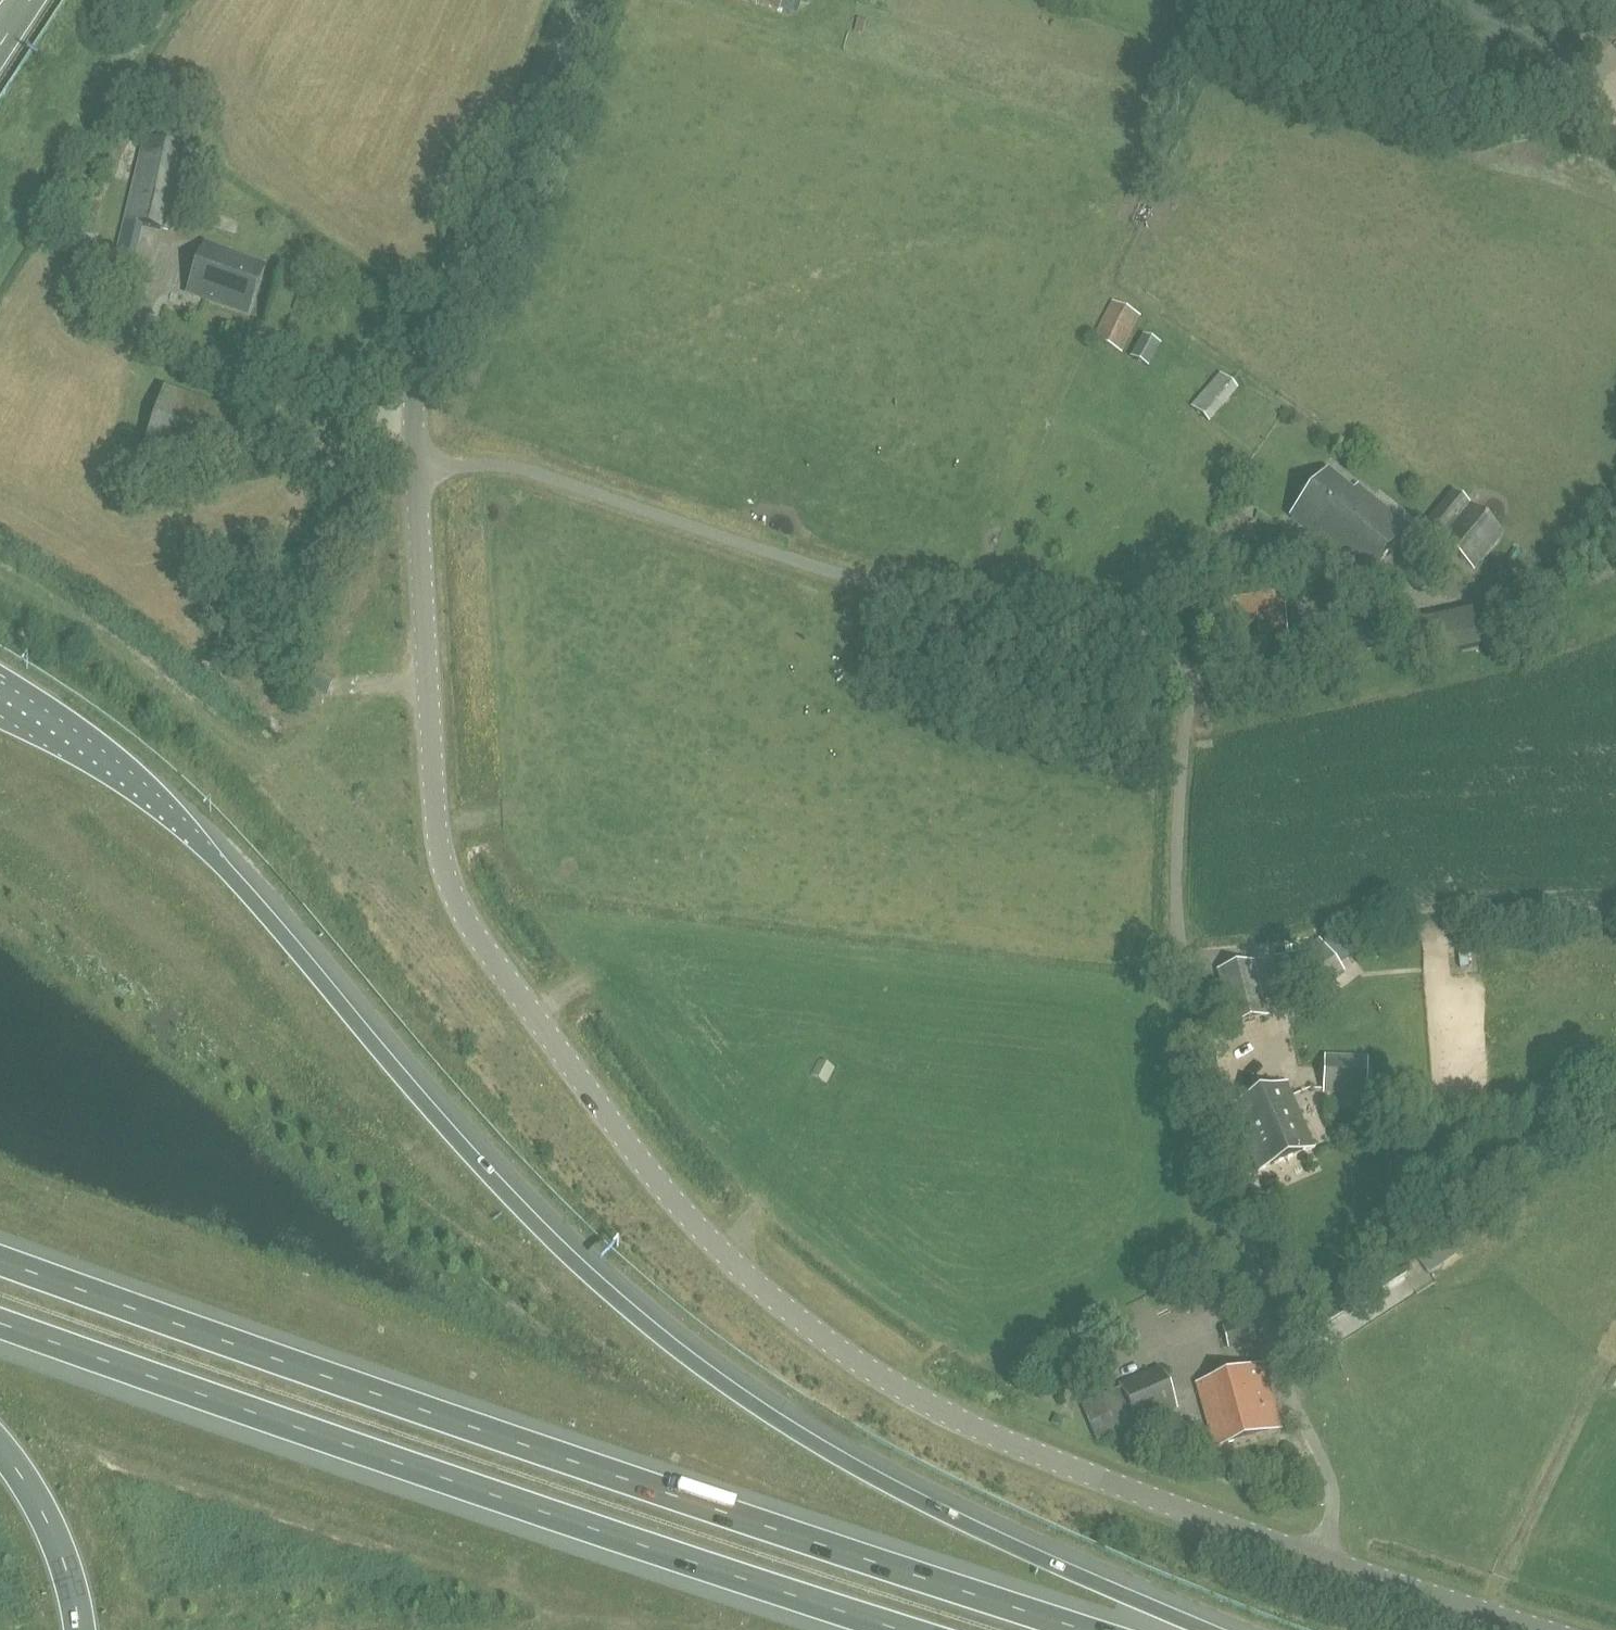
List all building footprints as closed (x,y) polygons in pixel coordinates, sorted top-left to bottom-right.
[(753,2),(778,10),(780,2),(790,6),(792,0),(753,0),(753,2)] [(170,130),(167,143),(144,137),(116,252),(136,257),(143,227),(174,232),(194,149),(187,148),(189,132),(170,130)] [(205,240),(187,296),(250,317),(268,264),(205,240)] [(1131,309),(1112,301),(1093,338),(1123,353),(1141,315),(1131,309)] [(1130,357),(1149,367),(1162,344),(1143,333),(1130,357)] [(1191,406),(1210,422),(1239,389),(1220,373),(1191,406)] [(164,389),(139,462),(173,474),(180,458),(212,468),(232,413),(164,389)] [(1363,584),(1409,527),(1358,485),(1354,489),(1330,469),(1291,516),(1317,538),(1313,543),(1363,584)] [(1455,491),(1427,522),(1445,537),(1441,541),(1473,569),(1504,534),(1455,491)] [(1278,571),(1215,583),(1224,642),(1289,631),(1278,571)] [(1289,971),(1311,1000),(1346,973),(1324,944),(1289,971)] [(1469,953),(1458,954),(1459,968),(1470,967),(1469,953)] [(1219,970),(1233,1025),(1267,1017),(1253,962),(1219,970)] [(1324,1055),(1322,1095),(1369,1097),(1371,1057),(1324,1055)] [(835,1068),(819,1060),(811,1076),(828,1083),(835,1068)] [(1232,1107),(1259,1171),(1314,1147),(1287,1083),(1232,1107)] [(1418,1256),(1429,1272),(1459,1254),(1448,1238),(1418,1256)] [(1223,1326),(1229,1348),(1257,1341),(1250,1319),(1223,1326)] [(1085,1329),(1083,1329),(1082,1329),(1081,1329),(1080,1330),(1079,1330),(1078,1331),(1078,1332),(1077,1333),(1077,1334),(1077,1335),(1077,1337),(1077,1338),(1078,1339),(1078,1340),(1079,1341),(1080,1341),(1081,1342),(1082,1342),(1083,1342),(1085,1342),(1086,1342),(1087,1341),(1088,1341),(1089,1340),(1089,1339),(1090,1338),(1090,1337),(1090,1335),(1090,1334),(1090,1333),(1089,1332),(1089,1331),(1088,1330),(1087,1330),(1086,1329),(1085,1329)] [(1120,1384),(1122,1389),(1084,1406),(1098,1443),(1179,1408),(1160,1365),(1120,1384)] [(1216,1448),(1281,1431),(1263,1366),(1198,1383),(1216,1448)] [(1614,1368),(1606,1384),(1615,1389),(1615,1369),(1614,1368)] [(1064,1419),(1055,1415),(1052,1424),(1061,1428),(1064,1419)]
